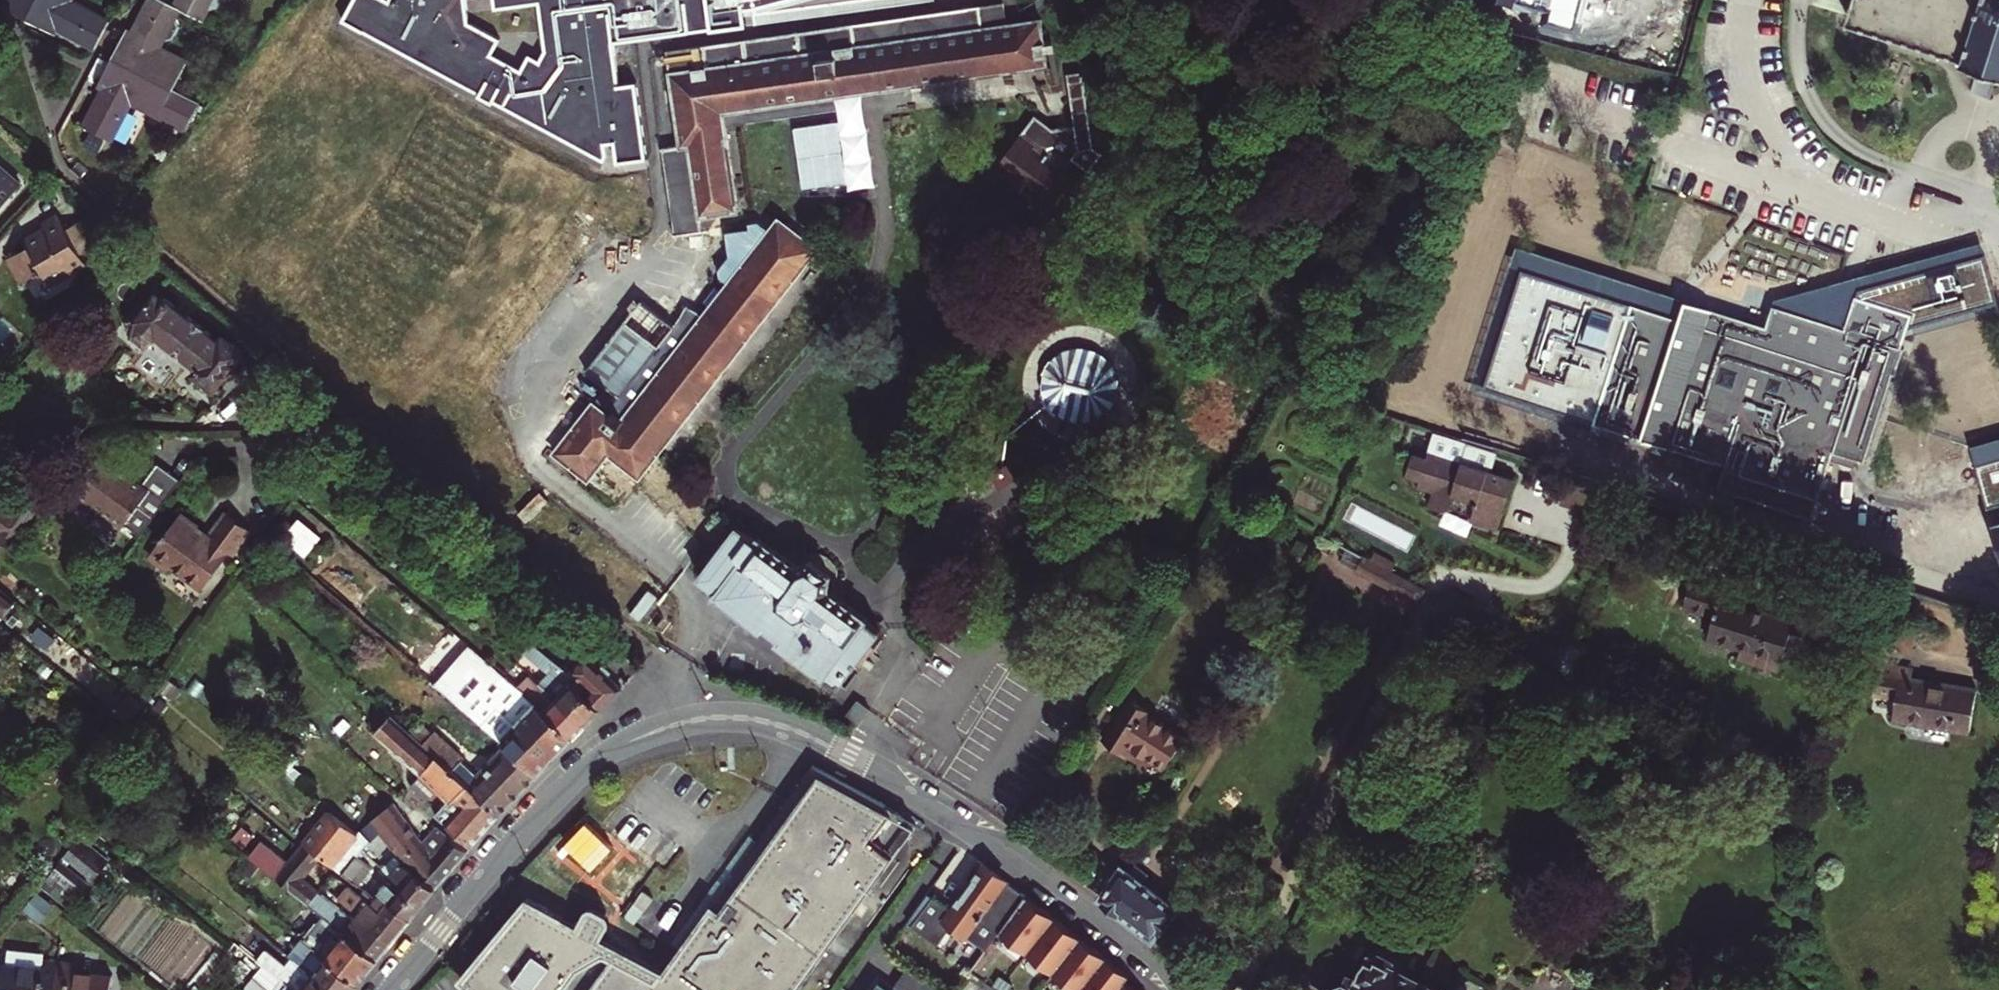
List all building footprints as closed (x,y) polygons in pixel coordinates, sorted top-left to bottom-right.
[(1,3),(26,15),(34,0),(3,0),(1,3)] [(26,15),(52,29),(57,18),(63,21),(60,26),(95,44),(110,14),(82,0),(34,0),(26,15)] [(181,7),(175,3),(168,0),(148,0),(135,26),(140,29),(137,35),(126,29),(113,54),(173,85),(185,63),(172,56),(175,50),(162,44),(165,37),(174,34),(179,23),(177,15),(181,7)] [(175,3),(181,7),(204,19),(214,0),(177,0),(175,3)] [(390,0),(389,0),(353,0),(342,21),(604,162),(608,154),(608,143),(616,143),(617,164),(646,160),(636,82),(618,85),(613,42),(757,23),(756,14),(861,0),(390,0)] [(1851,9),(1854,0),(1822,0),(1851,9)] [(1851,9),(1849,14),(1965,51),(1965,54),(1989,62),(1998,65),(1998,0),(1854,0),(1851,9)] [(980,1),(973,3),(961,5),(849,21),(836,22),(668,47),(675,96),(677,112),(660,114),(664,143),(676,232),(710,228),(723,226),(742,223),(740,208),(727,121),(844,104),(843,93),(1050,62),(1043,14),(984,23),(980,1)] [(188,57),(175,50),(172,56),(185,63),(188,57)] [(132,100),(187,128),(201,100),(173,85),(113,54),(100,79),(110,85),(107,92),(102,88),(84,124),(113,138),(132,100)] [(1084,73),(1071,75),(1079,126),(1057,129),(1039,117),(1000,170),(1052,208),(1078,172),(1069,166),(1076,157),(1092,169),(1104,153),(1096,147),(1084,73)] [(22,183),(0,164),(0,207),(22,183)] [(762,205),(740,208),(742,223),(761,221),(770,228),(778,217),(762,205)] [(644,467),(653,456),(818,244),(781,214),(778,217),(770,228),(750,252),(743,247),(733,259),(740,265),(688,332),(685,330),(674,322),(641,297),(586,368),(618,393),(616,397),(606,389),(597,400),(593,397),(552,449),(590,477),(589,480),(615,500),(637,472),(639,474),(644,467)] [(30,243),(8,256),(20,278),(45,264),(53,280),(88,260),(83,252),(97,244),(84,220),(72,227),(66,217),(28,239),(30,243)] [(681,312),(674,322),(685,330),(693,321),(726,253),(723,226),(710,228),(713,250),(681,312)] [(1633,284),(1628,303),(1656,311),(1677,318),(1683,299),(1662,292),(1633,284)] [(187,313),(159,290),(138,315),(141,317),(138,320),(136,330),(147,339),(154,336),(159,331),(200,364),(196,369),(216,386),(245,349),(225,333),(220,338),(214,334),(216,332),(189,311),(187,313)] [(1773,303),(1770,304),(1841,325),(1850,294),(1846,293),(1840,292),(1836,292),(1833,292),(1829,292),(1826,291),(1823,291),(1820,291),(1816,292),(1812,292),(1807,293),(1803,293),(1800,294),(1798,294),(1794,295),(1792,296),(1787,297),(1785,298),(1781,299),(1778,301),(1773,303)] [(1721,461),(1725,462),(1723,469),(1717,487),(1812,515),(1832,449),(1863,458),(1890,369),(1892,370),(1900,343),(1898,342),(1908,309),(1850,292),(1850,294),(1841,325),(1770,304),(1768,303),(1762,322),(1683,299),(1677,318),(1656,311),(1628,303),(1592,423),(1721,461)] [(1052,345),(1039,414),(1108,427),(1121,357),(1052,345)] [(1566,400),(1510,382),(1505,399),(1560,417),(1566,400)] [(1883,441),(1895,481),(1998,454),(1998,411),(1883,441)] [(1723,469),(1725,462),(1721,461),(1592,423),(1591,427),(1590,430),(1723,469)] [(1503,452),(1476,443),(1468,460),(1437,447),(1434,453),(1419,447),(1409,470),(1424,476),(1421,482),(1436,489),(1431,502),(1449,510),(1456,494),(1477,503),(1471,521),(1497,532),(1518,483),(1495,472),(1503,452)] [(668,468),(653,456),(644,467),(657,477),(704,535),(719,546),(728,534),(715,524),(668,468)] [(147,523),(174,486),(152,470),(136,490),(93,459),(80,477),(75,473),(54,501),(79,520),(87,510),(116,533),(132,512),(147,523)] [(1,525),(0,528),(7,530),(19,537),(44,501),(24,489),(9,511),(1,525)] [(195,526),(178,514),(146,555),(166,571),(169,566),(200,589),(226,553),(230,556),(248,533),(225,515),(207,539),(193,529),(195,526)] [(757,535),(738,521),(728,534),(719,546),(699,573),(718,588),(715,591),(763,628),(767,624),(780,635),(778,639),(795,652),(837,683),(878,630),(821,588),(824,583),(825,574),(811,564),(802,568),(799,572),(755,538),(757,535)] [(1409,582),(1341,546),(1334,559),(1402,596),(1409,582)] [(1715,617),(1710,639),(1743,649),(1741,658),(1781,670),(1789,641),(1808,646),(1815,622),(1795,617),(1795,619),(1722,596),(1725,588),(1693,579),(1685,607),(1715,617)] [(16,598),(0,585),(0,615),(1,617),(16,598)] [(1462,610),(1451,604),(1444,619),(1454,624),(1462,610)] [(1921,642),(1907,624),(1891,635),(1904,654),(1921,642)] [(557,695),(586,720),(601,704),(582,688),(564,673),(569,667),(534,638),(525,649),(550,671),(541,682),(543,684),(557,695)] [(586,682),(582,688),(601,704),(619,685),(588,656),(574,671),(586,682)] [(1924,668),(1894,662),(1887,696),(1898,698),(1894,721),(1972,734),(1980,687),(1923,677),(1924,668)] [(509,667),(505,672),(529,693),(534,688),(509,667)] [(183,686),(170,676),(160,688),(174,698),(183,686)] [(146,702),(123,683),(107,705),(131,724),(146,702)] [(576,732),(586,720),(557,695),(543,684),(532,696),(537,699),(546,707),(576,732)] [(506,742),(540,771),(576,732),(546,707),(537,699),(509,728),(504,724),(507,721),(464,685),(454,697),(506,742)] [(871,705),(860,697),(847,713),(859,721),(871,705)] [(1163,715),(1143,703),(1116,747),(1131,756),(1135,751),(1165,770),(1188,735),(1162,718),(1163,715)] [(386,706),(369,724),(423,772),(439,754),(413,731),(386,706)] [(439,754),(502,811),(540,771),(506,742),(478,772),(463,759),(466,755),(437,729),(434,731),(422,720),(413,731),(439,754)] [(423,772),(413,782),(429,797),(437,788),(449,800),(438,814),(474,846),(502,811),(439,754),(423,772)] [(915,819),(837,774),(810,761),(662,972),(602,938),(615,915),(616,903),(615,901),(613,899),(612,898),(610,897),(607,895),(605,895),(602,895),(600,895),(595,899),(592,902),(579,925),(528,896),(480,954),(462,979),(475,989),(796,989),(915,819)] [(392,855),(385,863),(394,870),(404,859),(406,856),(414,862),(412,866),(418,871),(431,855),(391,803),(363,828),(374,837),(379,833),(398,854),(396,858),(392,855)] [(307,839),(325,854),(339,865),(346,871),(360,854),(365,848),(374,837),(363,828),(359,831),(331,809),(307,839)] [(418,871),(439,887),(470,849),(447,829),(438,834),(430,844),(436,849),(431,855),(418,871)] [(307,875),(325,854),(307,839),(294,855),(267,833),(250,854),(312,903),(322,889),(323,888),(307,875)] [(103,855),(80,836),(38,887),(62,906),(103,855)] [(418,871),(412,866),(404,859),(394,870),(385,863),(365,848),(360,854),(375,867),(389,878),(422,907),(439,887),(418,871)] [(1104,894),(1120,869),(1096,853),(1079,876),(1104,894)] [(361,883),(375,867),(360,854),(346,871),(359,881),(361,883)] [(999,928),(1026,890),(986,862),(953,908),(944,920),(952,926),(984,948),(999,928)] [(1124,866),(1120,869),(1104,894),(1156,934),(1176,904),(1149,886),(1150,872),(1139,864),(1128,869),(1124,866)] [(383,891),(380,894),(387,900),(384,903),(408,923),(422,907),(389,878),(380,889),(383,891)] [(312,903),(337,922),(380,957),(394,940),(359,911),(355,916),(322,889),(312,903)] [(1053,912),(1026,890),(999,928),(1025,949),(1053,912)] [(351,905),(359,911),(394,940),(408,923),(384,903),(387,900),(380,894),(374,901),(362,892),(351,905)] [(952,926),(944,920),(953,908),(935,895),(914,924),(940,943),(952,926)] [(1079,932),(1053,912),(1025,949),(1051,969),(1079,932)] [(297,929),(305,935),(361,980),(380,957),(337,922),(327,934),(306,918),(297,929)] [(1104,952),(1079,932),(1051,969),(1077,989),(1104,952)] [(336,989),(353,989),(361,980),(305,935),(290,953),(301,961),(336,989)] [(1423,978),(1398,964),(1400,959),(1398,952),(1383,944),(1375,947),(1358,977),(1351,973),(1342,989),(1337,986),(1334,989),(1416,989),(1423,978)] [(267,964),(299,989),(336,989),(301,961),(296,969),(269,947),(260,958),(267,964)] [(1104,952),(1077,989),(1114,989),(1124,978),(1128,972),(1104,952)] [(61,959),(46,957),(45,967),(4,962),(2,989),(59,989),(61,959)] [(903,989),(919,989),(931,972),(911,957),(896,977),(886,970),(882,975),(903,989)] [(250,985),(257,989),(299,989),(267,964),(257,975),(235,958),(227,967),(240,977),(250,985)] [(61,959),(59,989),(112,989),(114,974),(75,970),(76,960),(61,959)] [(919,989),(937,989),(944,981),(931,972),(919,989)] [(882,975),(871,989),(903,989),(882,975)] [(250,985),(240,977),(232,988),(235,989),(245,989),(250,985)] [(1124,978),(1114,989),(1139,989),(1124,978)] [(1423,978),(1416,989),(1447,989),(1423,978)]
